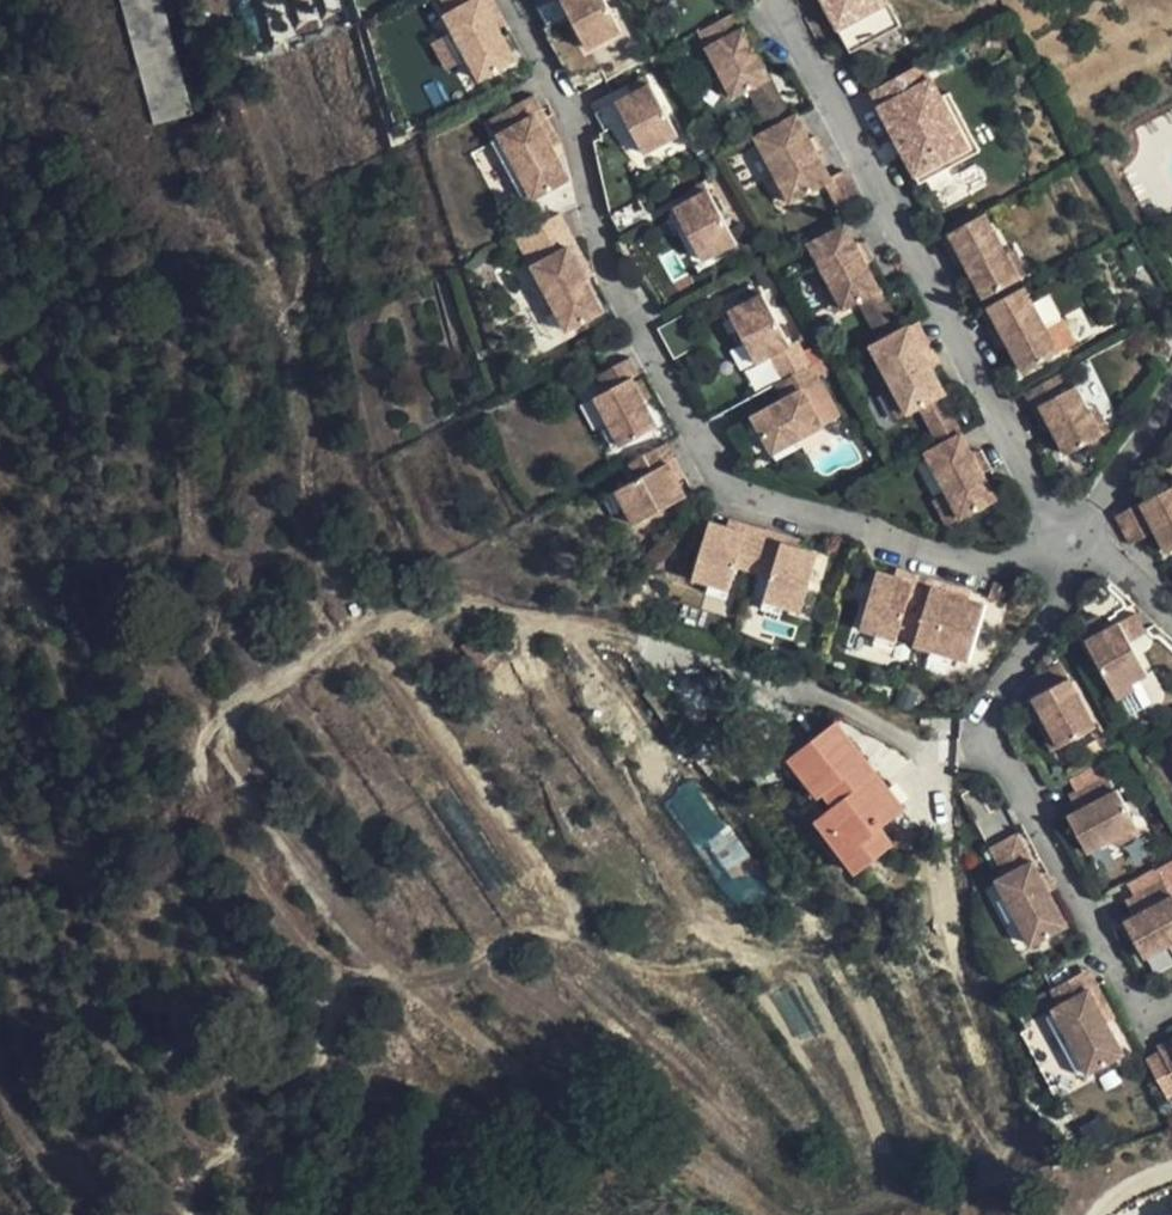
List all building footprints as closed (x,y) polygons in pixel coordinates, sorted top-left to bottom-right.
[(164,0),(128,0),(160,119),(194,110),(164,0)] [(438,3),(448,23),(480,5),(489,0),(443,0),(438,3)] [(490,0),(489,0),(480,5),(495,34),(505,28),(490,0)] [(564,0),(562,0),(542,10),(552,28),(572,17),(564,0)] [(572,17),(591,53),(624,36),(605,0),(564,0),(572,17)] [(848,51),(898,23),(885,0),(821,0),(848,51)] [(480,5),(448,23),(444,25),(476,88),(513,69),(495,34),(480,5)] [(738,18),(731,22),(745,32),(738,18)] [(731,22),(694,41),(703,58),(741,39),(731,22)] [(746,32),(731,22),(741,39),(749,55),(756,52),(746,32)] [(741,39),(703,58),(726,102),(740,95),(764,82),(749,55),(741,39)] [(930,70),(877,97),(886,113),(938,85),(930,70)] [(654,80),(637,89),(620,97),(629,114),(647,149),(682,131),(654,80)] [(763,139),(787,127),(764,82),(740,95),(763,139)] [(938,85),(886,113),(922,182),(975,154),(948,103),(938,85)] [(629,114),(620,97),(597,109),(606,127),(629,114)] [(956,99),(948,103),(975,154),(922,182),(926,190),(979,162),(986,158),(956,99)] [(527,105),(537,124),(555,158),(563,153),(536,101),(527,105)] [(497,145),(537,124),(527,105),(487,126),(497,145)] [(555,158),(537,124),(497,145),(527,204),(568,183),(555,158)] [(801,139),(793,124),(787,127),(763,139),(749,146),(757,162),(801,139)] [(827,190),(801,139),(757,162),(771,187),(784,212),(827,190)] [(689,202),(707,193),(702,183),(685,192),(689,202)] [(776,216),(784,212),(771,187),(763,191),(776,216)] [(735,246),(707,193),(689,202),(672,210),(683,231),(701,264),(735,246)] [(638,204),(610,218),(619,236),(647,222),(638,204)] [(990,209),(952,229),(961,247),(999,226),(990,209)] [(676,236),(683,231),(672,210),(665,215),(676,236)] [(561,218),(513,242),(530,275),(539,270),(532,255),(570,235),(561,218)] [(1011,249),(999,226),(961,247),(985,294),(1023,274),(1011,249)] [(882,298),(846,227),(807,248),(843,318),(862,308),(882,298)] [(539,270),(530,275),(563,338),(600,319),(584,290),(569,259),(580,254),(570,235),(532,255),(539,270)] [(1020,244),(1011,249),(1023,274),(1032,269),(1020,244)] [(595,284),(580,254),(569,259),(584,290),(595,284)] [(1029,283),(990,303),(999,319),(1038,299),(1029,283)] [(902,337),(882,298),(862,308),(883,348),(902,337)] [(1052,325),(1038,299),(999,319),(1026,370),(1065,349),(1052,325)] [(768,362),(788,351),(760,300),(724,319),(751,371),(768,362)] [(685,318),(656,332),(665,350),(694,334),(685,318)] [(1060,320),(1052,325),(1065,349),(1073,345),(1060,320)] [(883,348),(867,356),(875,371),(913,350),(905,335),(902,337),(883,348)] [(781,386),(810,371),(797,346),(788,351),(768,362),(781,386)] [(908,415),(936,401),(938,399),(913,350),(875,371),(886,391),(900,419),(908,415)] [(589,380),(599,397),(624,384),(635,379),(625,361),(589,380)] [(1067,366),(1031,384),(1040,400),(1075,383),(1067,366)] [(818,387),(810,371),(781,386),(789,403),(803,395),(818,387)] [(1075,383),(1040,400),(1066,449),(1100,430),(1088,407),(1075,383)] [(624,384),(599,397),(586,405),(612,453),(650,433),(639,411),(627,389),(624,384)] [(627,389),(639,411),(649,405),(637,384),(627,389)] [(900,419),(886,391),(879,395),(893,423),(900,419)] [(825,435),(803,395),(789,403),(751,422),(772,463),(801,448),(825,435)] [(929,456),(957,441),(936,401),(908,415),(929,456)] [(1096,401),(1088,407),(1100,430),(1109,426),(1096,401)] [(929,456),(923,459),(932,474),(965,456),(957,441),(929,456)] [(801,448),(772,463),(776,470),(804,455),(801,448)] [(661,451),(621,472),(630,490),(661,473),(671,493),(681,488),(661,451)] [(991,506),(965,456),(932,474),(958,523),(991,506)] [(661,473),(630,490),(616,497),(637,535),(681,511),(671,493),(661,473)] [(1140,506),(1165,553),(1171,550),(1171,489),(1140,506)] [(1147,538),(1132,510),(1116,518),(1130,546),(1147,538)] [(739,569),(755,573),(767,530),(733,520),(729,532),(748,538),(739,569)] [(732,591),(739,569),(748,538),(729,532),(710,527),(695,580),(732,591)] [(767,530),(755,573),(777,580),(787,548),(806,553),(809,543),(767,530)] [(787,548),(777,580),(771,602),(808,612),(824,558),(806,553),(787,548)] [(933,588),(935,581),(898,569),(896,577),(918,584),(906,621),(921,626),(933,588)] [(900,641),(906,621),(918,584),(896,577),(877,571),(859,628),(900,641)] [(972,592),(935,581),(933,588),(970,601),(972,592)] [(921,626),(914,645),(970,664),(989,607),(970,601),(933,588),(921,626)] [(1137,614),(1118,625),(1128,644),(1147,634),(1137,614)] [(1118,625),(1101,633),(1084,642),(1112,694),(1129,684),(1145,676),(1128,644),(1118,625)] [(1084,642),(1101,633),(1097,626),(1080,635),(1084,642)] [(1043,690),(1067,676),(1059,663),(1035,676),(1043,690)] [(1093,726),(1067,676),(1043,690),(1034,694),(1040,703),(1061,743),(1093,726)] [(1129,684),(1112,694),(1116,702),(1134,693),(1129,684)] [(1055,747),(1061,743),(1040,703),(1033,707),(1055,747)] [(884,825),(811,736),(762,775),(804,828),(797,834),(846,895),(881,865),(863,841),(884,825)] [(1076,790),(1084,807),(1112,792),(1103,776),(1076,790)] [(1112,792),(1084,807),(1065,817),(1086,855),(1109,843),(1136,829),(1115,790),(1112,792)] [(1136,829),(1109,843),(1113,850),(1139,836),(1136,829)] [(1000,882),(1030,867),(1015,838),(985,855),(1000,882)] [(1065,931),(1030,867),(1000,882),(992,887),(1026,952),(1065,931)] [(1133,896),(1142,913),(1167,899),(1158,882),(1133,896)] [(1142,913),(1123,922),(1142,960),(1166,947),(1171,944),(1171,896),(1167,899),(1142,913)] [(1087,975),(1077,980),(1103,1029),(1113,1024),(1087,975)] [(1103,1029),(1077,980),(1051,995),(1060,1011),(1051,1016),(1052,1019),(1083,1077),(1085,1080),(1121,1061),(1103,1029)] [(1083,1077),(1052,1019),(1045,1023),(1076,1081),(1083,1077)] [(1171,1050),(1171,1041),(1157,1048),(1161,1055),(1171,1050)] [(1161,1055),(1171,1078),(1171,1050),(1161,1055)]
